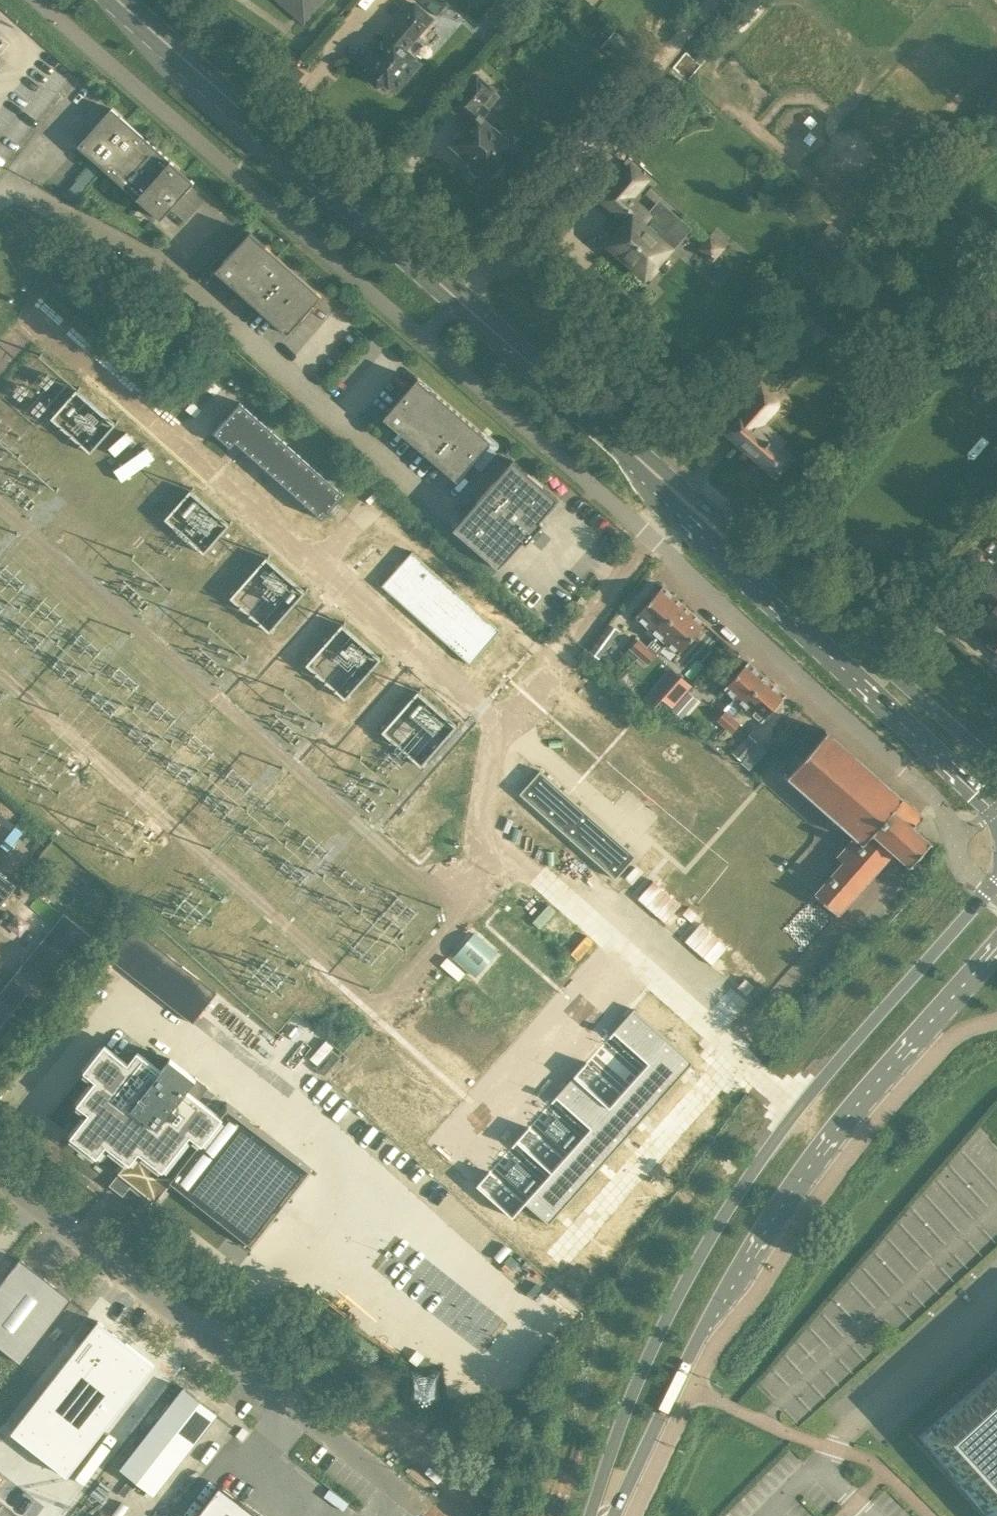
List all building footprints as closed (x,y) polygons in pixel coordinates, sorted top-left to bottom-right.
[(293,12),(296,8),(309,15),(323,0),(280,0),(293,12)] [(382,82),(393,92),(419,63),(403,49),(433,15),(416,0),(415,0),(371,51),(372,52),(362,64),(369,71),(366,79),(374,85),(382,82)] [(619,38),(608,50),(625,66),(636,54),(619,38)] [(482,120),(490,111),(483,105),(495,90),(476,73),(464,88),(449,106),(461,117),(444,137),(488,175),(513,147),(482,120)] [(194,182),(111,109),(78,146),(160,220),(194,182)] [(92,165),(79,180),(65,195),(73,202),(86,186),(99,172),(92,165)] [(657,270),(656,266),(672,248),(662,239),(678,220),(659,204),(651,213),(615,181),(599,200),(625,222),(605,245),(609,249),(645,280),(648,277),(650,278),(657,270)] [(839,228),(820,252),(835,264),(854,241),(839,228)] [(250,232),(215,271),(231,285),(287,335),(321,296),(265,246),(266,246),(250,232)] [(344,312),(352,318),(362,306),(354,300),(344,312)] [(383,418),(456,481),(490,441),(417,378),(383,418)] [(761,383),(723,426),(744,444),(776,472),(792,454),(783,445),(781,444),(785,440),(762,420),(771,410),(772,410),(774,409),(775,409),(776,408),(776,407),(777,406),(778,405),(778,404),(779,403),(779,401),(778,400),(778,399),(778,397),(777,397),(777,396),(775,395),(774,394),(761,383)] [(89,453),(114,425),(76,391),(52,419),(89,453)] [(230,450),(235,444),(322,520),(344,495),(239,403),(212,434),(230,450)] [(521,542),(525,545),(543,524),(539,521),(558,499),(512,460),(453,529),(498,568),(521,542)] [(203,555),(229,526),(190,492),(189,492),(164,521),(203,555)] [(483,614),(474,606),(478,602),(416,546),(385,580),(473,660),(504,626),(487,610),(483,614)] [(269,632),(304,592),(266,559),(231,599),(269,632)] [(976,631),(996,648),(996,577),(983,564),(963,586),(992,612),(976,631)] [(662,585),(635,616),(657,635),(684,604),(662,585)] [(657,635),(648,645),(657,653),(666,643),(678,653),(705,623),(684,604),(657,635)] [(611,624),(590,653),(599,659),(620,631),(611,624)] [(345,699),(380,659),(343,626),(308,666),(345,699)] [(648,645),(639,637),(630,647),(639,655),(648,645)] [(648,663),(657,653),(648,645),(639,655),(648,663)] [(724,688),(743,704),(767,677),(748,661),(724,688)] [(687,692),(665,673),(644,698),(655,707),(663,698),(674,707),(687,692)] [(785,694),(767,677),(743,704),(761,721),(785,694)] [(683,718),(698,701),(689,692),(673,710),(683,718)] [(421,765),(456,726),(419,693),(384,733),(421,765)] [(725,710),(717,719),(724,726),(732,717),(725,710)] [(732,717),(724,726),(732,732),(740,723),(732,717)] [(914,827),(924,816),(827,731),(788,775),(855,835),(837,856),(842,861),(814,893),(838,914),(894,850),(910,864),(930,841),(914,827)] [(751,735),(734,753),(744,762),(751,768),(767,749),(767,748),(751,734),(751,735)] [(540,770),(519,793),(615,878),(635,856),(540,770)] [(15,887),(0,875),(0,906),(15,887)] [(680,904),(653,881),(638,898),(665,922),(680,904)] [(26,993),(40,1005),(93,939),(62,914),(0,991),(0,1026),(26,993)] [(727,946),(701,923),(685,941),(712,964),(727,946)] [(110,959),(142,984),(166,953),(134,928),(110,959)] [(442,1008),(494,946),(480,934),(310,1135),(372,1188),(398,1157),(414,1171),(479,1094),(465,1082),(492,1050),(442,1008)] [(199,979),(175,1010),(192,1023),(217,993),(199,979)] [(754,986),(745,979),(737,987),(746,995),(754,986)] [(549,1224),(694,1061),(634,1008),(476,1185),(512,1217),(525,1203),(549,1224)] [(197,1099),(212,1079),(200,1070),(194,1078),(169,1058),(159,1071),(135,1052),(127,1064),(104,1046),(84,1071),(96,1080),(77,1103),(89,1113),(71,1136),(96,1156),(106,1145),(127,1161),(118,1173),(155,1203),(183,1168),(194,1177),(233,1127),(197,1099)] [(340,1057),(331,1050),(316,1068),(324,1076),(340,1057)] [(395,1206),(352,1251),(398,1294),(440,1249),(395,1206)] [(561,1243),(561,1234),(539,1234),(539,1242),(561,1243)] [(20,1258),(0,1283),(0,1347),(21,1363),(71,1299),(20,1258)] [(155,1365),(98,1320),(10,1432),(67,1476),(155,1365)] [(912,1435),(986,1515),(996,1515),(996,1357),(912,1435)] [(183,1387),(120,1468),(153,1494),(217,1413),(183,1387)] [(219,1485),(196,1515),(260,1515),(219,1485)]
